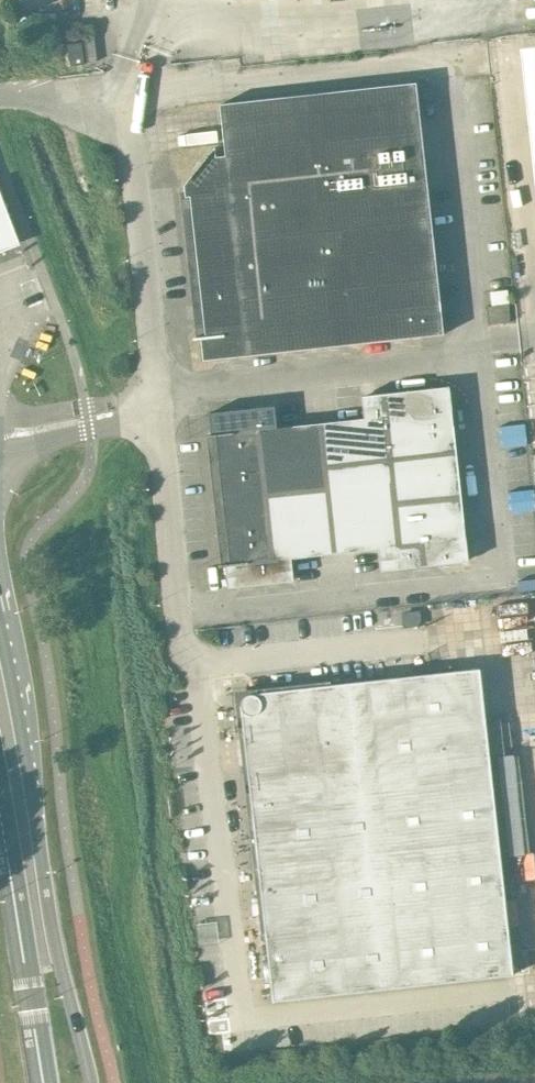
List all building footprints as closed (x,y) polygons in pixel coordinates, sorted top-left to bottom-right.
[(68,45),(71,65),(84,64),(81,43),(68,45)] [(531,53),(527,53),(534,131),(534,52),(531,53)] [(201,338),(204,360),(444,334),(416,82),(220,104),(225,155),(216,156),(215,147),(184,185),(186,197),(190,196),(192,211),(191,211),(191,215),(192,215),(194,229),(193,229),(193,234),(194,234),(196,248),(195,248),(195,252),(196,252),(198,266),(197,266),(197,270),(198,270),(200,284),(199,284),(199,289),(200,289),(202,303),(201,303),(201,304),(199,304),(199,303),(197,303),(200,326),(201,326),(201,325),(203,324),(203,325),(204,325),(206,336),(198,337),(199,339),(201,338)] [(21,239),(0,184),(0,247),(21,239)] [(226,565),(228,587),(294,580),(291,558),(379,548),(381,570),(468,561),(449,386),(362,396),(364,418),(277,427),(275,405),(209,412),(212,434),(210,434),(210,436),(217,435),(217,444),(216,444),(216,446),(217,446),(219,458),(218,458),(218,463),(219,462),(221,475),(220,475),(220,480),(221,479),(222,493),(221,493),(222,495),(223,495),(224,503),(223,503),(223,506),(224,505),(225,519),(224,519),(225,523),(226,523),(227,536),(226,536),(227,540),(229,553),(228,553),(228,555),(229,555),(230,563),(223,564),(224,566),(226,565)] [(266,935),(273,1001),(513,974),(489,756),(467,758),(458,670),(326,685),(250,694),(246,695),(243,698),(241,701),(241,705),(258,872),(266,935)]
